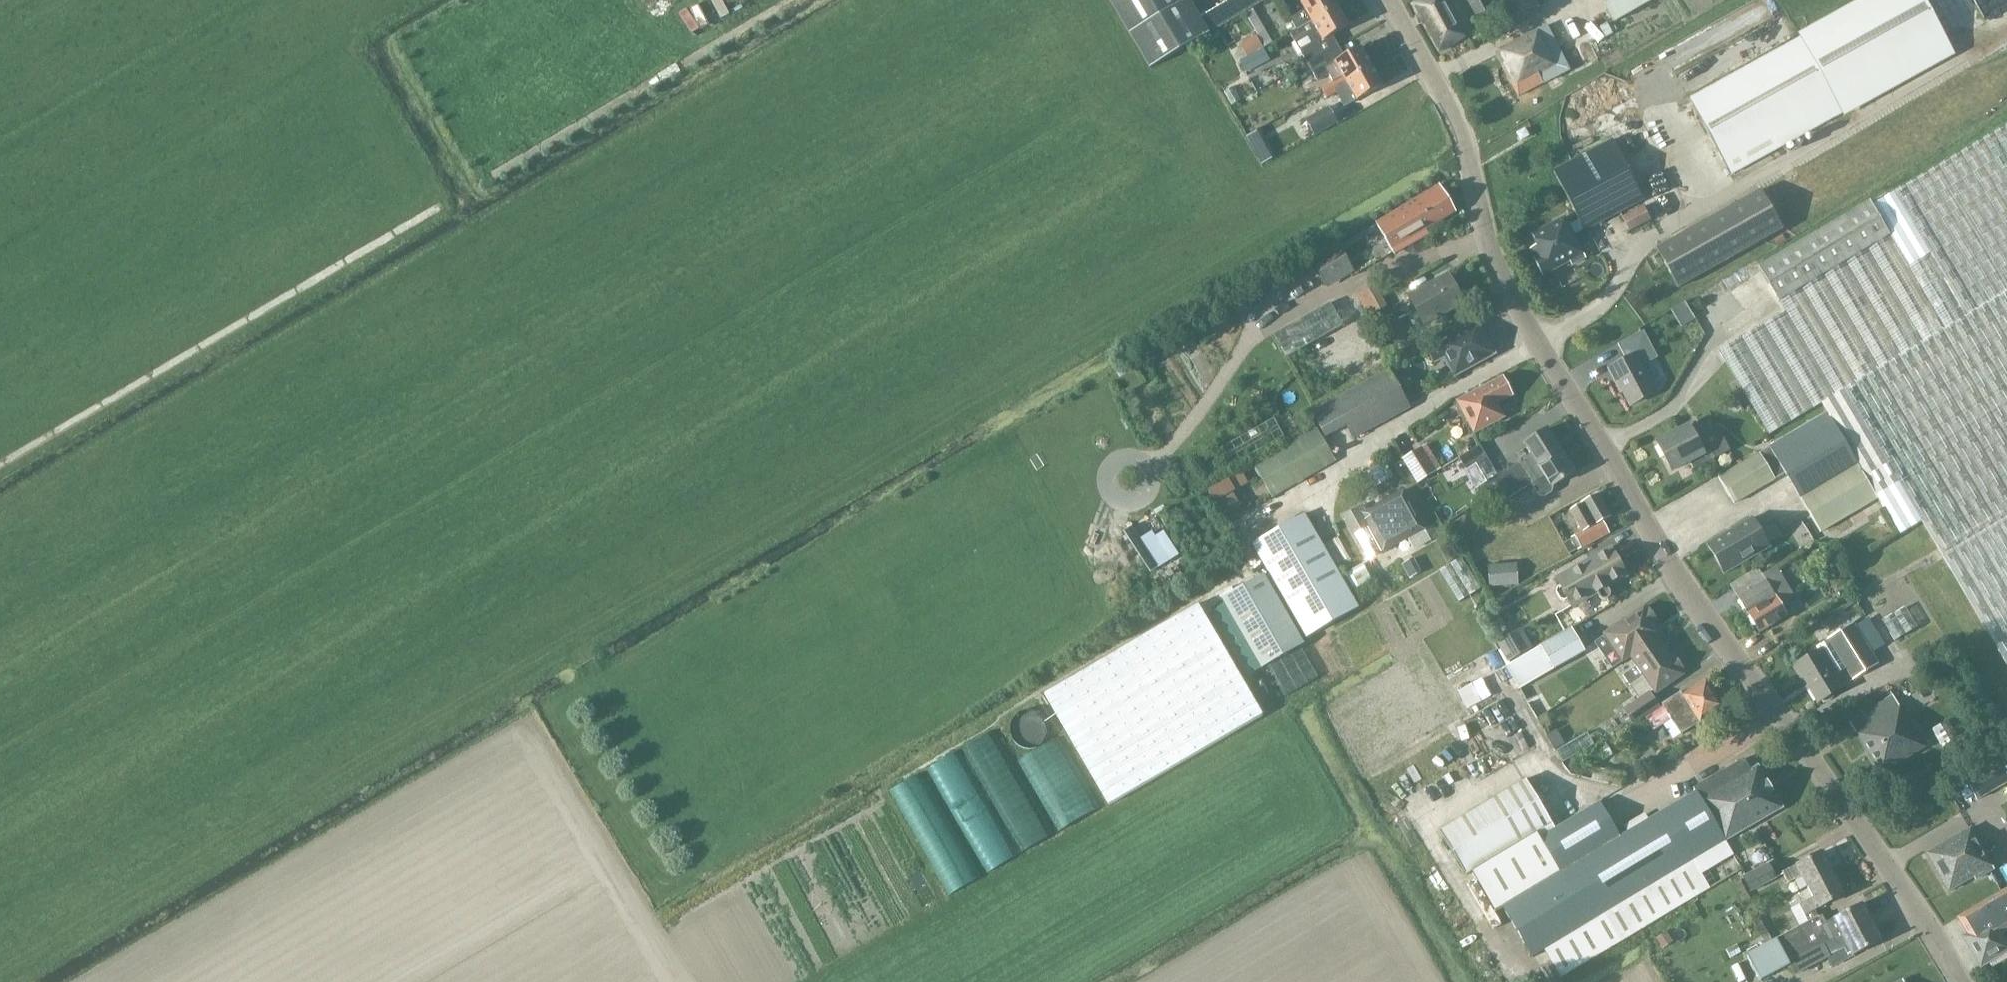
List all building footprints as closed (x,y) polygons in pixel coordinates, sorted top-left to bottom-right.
[(1252,8),(1265,1),(1264,0),(1229,0),(1200,17),(1190,0),(1109,0),(1149,69),(1210,34),(1252,8)] [(1290,19),(1296,31),(1313,22),(1339,7),(1335,0),(1305,0),(1300,3),(1305,10),(1291,18),(1290,19)] [(1413,5),(1439,53),(1467,37),(1448,3),(1447,0),(1422,0),(1413,5)] [(1490,0),(1466,0),(1476,18),(1495,8),(1490,0)] [(1501,21),(1528,10),(1523,0),(1492,0),(1501,21)] [(1610,12),(1616,22),(1654,0),(1603,0),(1610,12)] [(1690,99),(1731,174),(1781,147),(1780,145),(1842,111),(1843,113),(1954,53),(1925,0),(1866,0),(1801,36),(1802,38),(1690,99)] [(1296,31),(1290,35),(1295,43),(1300,52),(1307,64),(1340,45),(1334,36),(1350,26),(1339,7),(1313,22),(1296,31)] [(1518,98),(1569,70),(1547,26),(1495,52),(1518,98)] [(1234,54),(1251,48),(1246,33),(1229,39),(1234,54)] [(1324,94),(1373,66),(1362,47),(1346,56),(1340,45),(1307,64),(1317,82),(1329,75),(1333,83),(1322,89),(1324,94)] [(1373,66),(1324,94),(1327,99),(1336,95),(1344,108),(1357,100),(1357,101),(1384,85),(1373,66)] [(1330,106),(1307,119),(1316,135),(1339,122),(1330,106)] [(1830,411),(1877,500),(1878,499),(1899,536),(1922,523),(2006,667),(2006,125),(1872,205),(1891,236),(1780,302),(1786,313),(1719,352),(1769,436),(1825,402),(1830,411)] [(1521,141),(1528,137),(1524,130),(1516,135),(1521,141)] [(1613,139),(1554,171),(1579,219),(1584,230),(1585,230),(1644,199),(1613,139)] [(1427,230),(1457,212),(1440,185),(1376,221),(1394,254),(1430,234),(1427,230)] [(1761,190),(1656,249),(1669,271),(1678,287),(1707,271),(1783,229),(1761,190)] [(1891,236),(1872,205),(1869,201),(1758,267),(1779,303),(1780,302),(1891,236)] [(1643,206),(1622,217),(1629,231),(1651,220),(1643,206)] [(1537,245),(1530,249),(1535,258),(1533,259),(1540,271),(1542,276),(1552,271),(1569,262),(1571,265),(1586,258),(1574,235),(1568,225),(1564,217),(1531,235),(1537,245)] [(1333,253),(1305,268),(1314,284),(1341,270),(1333,253)] [(1738,264),(1711,280),(1716,289),(1743,273),(1738,264)] [(1449,274),(1407,297),(1423,325),(1464,304),(1449,274)] [(1369,289),(1356,296),(1368,317),(1380,310),(1387,307),(1375,286),(1369,289)] [(1334,297),(1261,332),(1272,355),(1345,321),(1334,297)] [(1476,324),(1427,351),(1434,363),(1444,358),(1455,377),(1494,355),(1495,354),(1478,323),(1476,323),(1476,324)] [(1638,353),(1609,368),(1618,385),(1620,384),(1631,406),(1657,392),(1642,362),(1652,357),(1648,348),(1638,353)] [(1411,408),(1404,394),(1389,369),(1311,412),(1325,439),(1347,427),(1353,440),(1411,408)] [(1503,377),(1457,401),(1474,433),(1504,417),(1497,404),(1513,395),(1503,377)] [(1882,510),(1877,500),(1830,411),(1769,447),(1760,453),(1759,453),(1718,478),(1734,505),(1776,480),(1775,479),(1785,474),(1820,534),(1828,529),(1833,537),(1882,510)] [(1691,425),(1655,444),(1671,473),(1690,463),(1694,470),(1716,459),(1730,451),(1719,428),(1698,438),(1691,425)] [(1318,427),(1253,464),(1273,499),(1337,462),(1318,427)] [(1489,496),(1563,450),(1549,427),(1524,443),(1530,453),(1482,484),(1489,496)] [(1481,444),(1459,458),(1467,470),(1488,457),(1481,444)] [(1563,450),(1489,496),(1496,506),(1532,483),(1539,494),(1544,496),(1552,491),(1554,485),(1576,471),(1563,450)] [(1404,460),(1419,484),(1441,469),(1435,459),(1425,465),(1417,451),(1404,460)] [(1361,483),(1372,479),(1367,462),(1355,465),(1361,483)] [(1383,553),(1426,530),(1404,489),(1366,511),(1363,505),(1343,516),(1353,535),(1355,535),(1368,560),(1382,553),(1383,553)] [(1610,518),(1597,493),(1580,503),(1582,505),(1570,512),(1582,533),(1571,539),(1578,551),(1601,538),(1595,526),(1610,518)] [(1252,545),(1269,575),(1306,638),(1360,607),(1306,513),(1252,545)] [(1753,519),(1708,545),(1725,574),(1770,548),(1753,519)] [(1573,607),(1592,596),(1598,592),(1599,595),(1600,597),(1602,598),(1604,598),(1606,598),(1608,597),(1610,595),(1610,593),(1610,591),(1608,587),(1627,576),(1611,548),(1557,579),(1561,586),(1557,588),(1556,593),(1560,600),(1565,602),(1568,599),(1573,607)] [(1438,583),(1448,579),(1441,562),(1432,566),(1438,583)] [(1488,565),(1489,587),(1518,585),(1517,563),(1488,565)] [(1759,568),(1731,585),(1759,632),(1788,615),(1782,605),(1782,604),(1795,597),(1776,566),(1763,574),(1759,568)] [(1221,598),(1261,668),(1296,648),(1304,644),(1264,574),(1221,598)] [(1880,615),(1889,632),(1912,620),(1903,603),(1880,615)] [(1108,808),(1261,718),(1196,607),(1043,696),(1108,808)] [(1644,607),(1594,641),(1604,656),(1614,649),(1621,661),(1622,661),(1630,656),(1658,637),(1663,634),(1654,622),(1657,621),(1649,610),(1647,611),(1644,607)] [(1895,654),(1882,634),(1868,613),(1860,618),(1827,639),(1852,680),(1895,654)] [(1572,628),(1508,666),(1521,689),(1555,669),(1585,651),(1572,628)] [(1673,660),(1658,637),(1630,656),(1636,665),(1622,675),(1630,685),(1644,675),(1656,692),(1683,673),(1681,670),(1683,668),(1675,658),(1673,660)] [(1794,666),(1808,690),(1810,688),(1818,700),(1844,685),(1822,649),(1794,666)] [(1471,675),(1445,687),(1455,707),(1480,694),(1471,675)] [(1680,692),(1657,706),(1644,715),(1654,730),(1671,719),(1681,734),(1724,707),(1707,683),(1684,697),(1680,692)] [(1644,715),(1657,706),(1649,693),(1624,709),(1632,722),(1644,715)] [(1880,775),(1926,747),(1892,695),(1848,722),(1880,775)] [(1027,739),(1025,712),(1002,714),(1005,740),(1027,739)] [(1553,760),(1584,743),(1577,729),(1546,746),(1553,760)] [(1013,750),(1052,824),(1087,806),(1074,780),(1061,787),(1048,760),(1058,755),(1046,733),(1013,750)] [(1565,772),(1602,753),(1596,742),(1560,761),(1565,772)] [(1962,775),(1977,800),(2006,783),(2006,771),(1997,754),(1962,775)] [(1473,871),(1495,911),(1502,907),(1532,957),(1544,950),(1560,978),(1606,950),(1740,868),(1725,841),(1783,808),(1758,766),(1750,770),(1744,759),(1693,787),(1695,790),(1620,836),(1599,802),(1555,828),(1525,778),(1439,831),(1466,875),(1473,871)] [(1400,803),(1408,798),(1396,781),(1388,786),(1400,803)] [(1949,891),(1974,878),(1976,881),(1995,870),(1971,827),(1925,853),(1949,891)] [(1806,886),(1832,873),(1822,852),(1782,872),(1787,882),(1800,876),(1806,886)] [(1768,863),(1742,877),(1751,892),(1777,878),(1768,863)] [(1832,873),(1806,886),(1812,898),(1791,909),(1799,926),(1818,916),(1815,910),(1844,896),(1832,873)] [(1955,918),(1966,934),(1963,936),(1980,966),(2006,951),(2006,939),(2003,933),(2006,931),(2006,887),(1955,918)] [(1747,956),(1760,981),(1761,981),(1789,967),(1794,975),(1827,957),(1832,967),(1881,941),(1861,904),(1832,920),(1825,924),(1821,916),(1747,956)]
